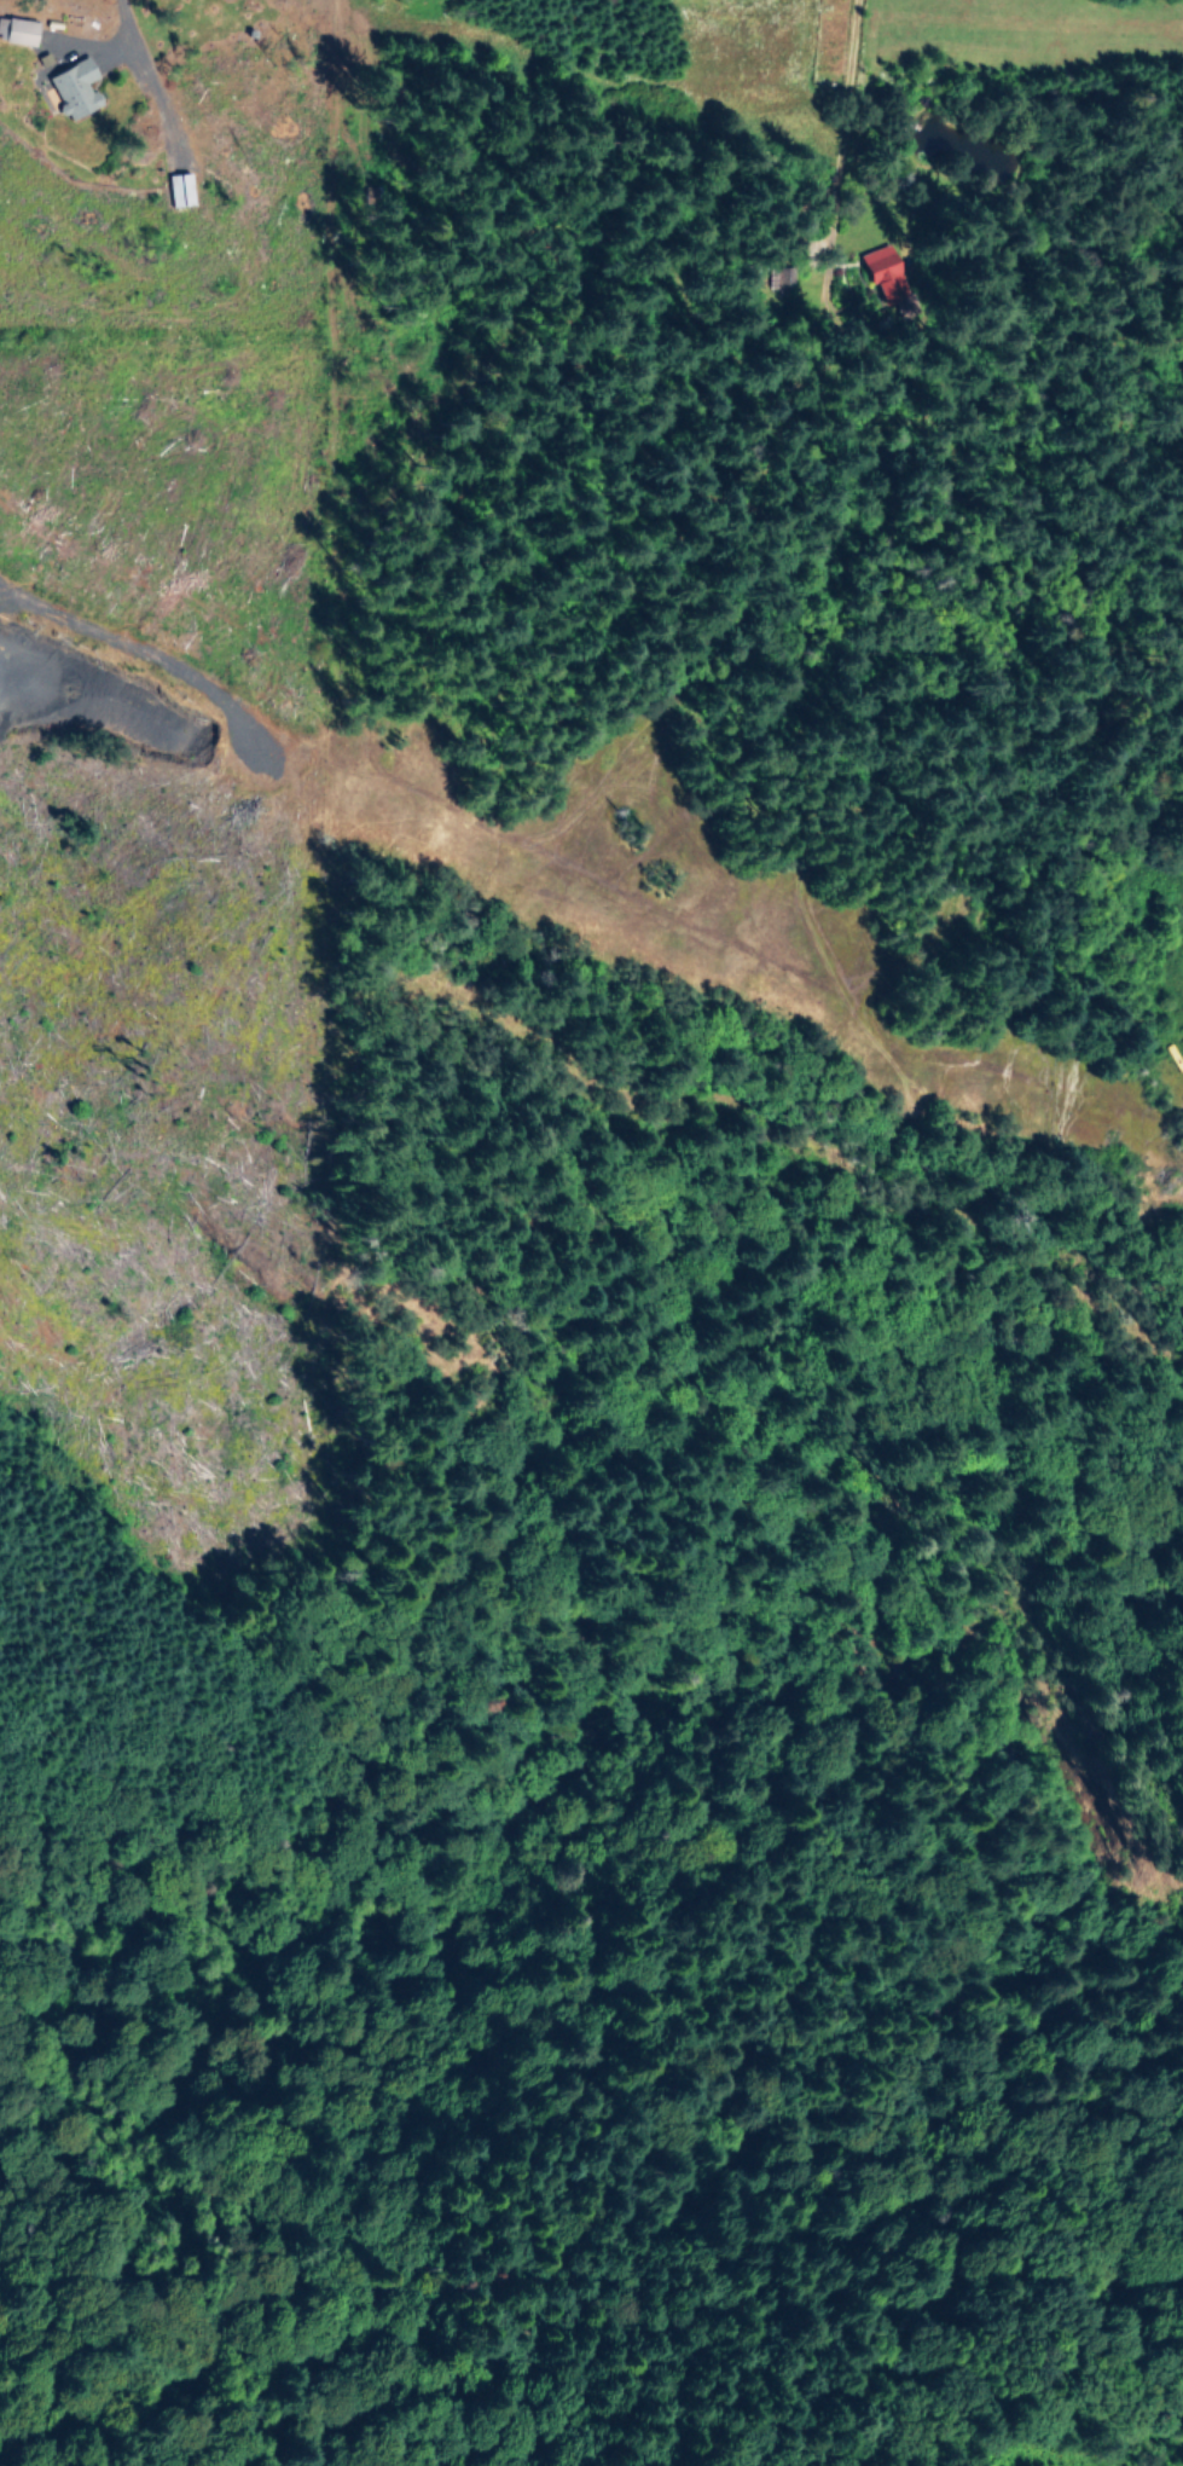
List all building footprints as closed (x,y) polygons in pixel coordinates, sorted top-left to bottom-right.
[(95,103),(84,78),(92,74),(83,54),(43,72),(63,117),(95,103)]
